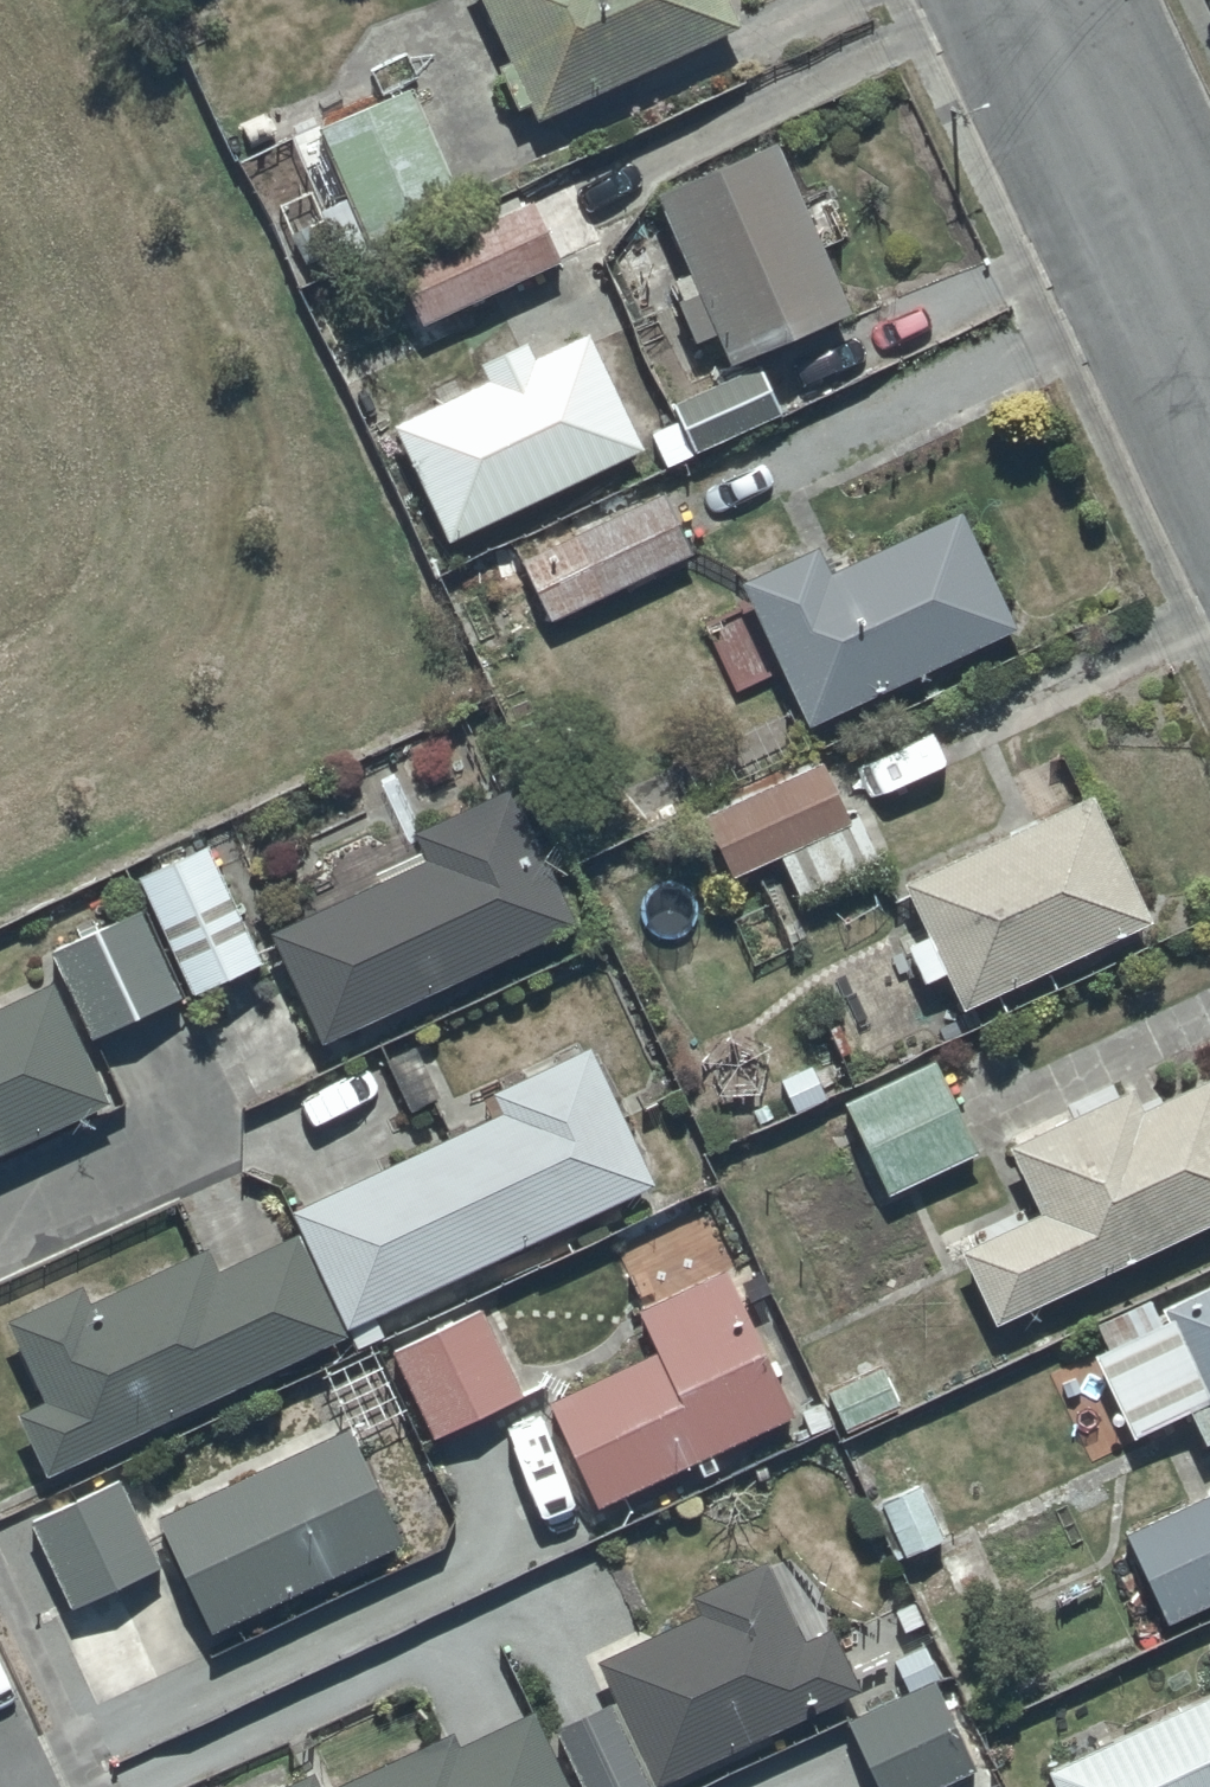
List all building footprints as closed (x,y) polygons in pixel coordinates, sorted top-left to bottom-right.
[(512,56),(498,63),(519,106),(531,100),(540,119),(738,22),(727,0),(485,0),(512,56)] [(412,84),(320,124),(350,193),(331,201),(351,246),(461,198),(412,84)] [(778,138),(654,190),(688,270),(671,278),(699,342),(719,334),(729,357),(849,306),(778,138)] [(517,194),(481,211),(484,218),(394,258),(421,319),(601,240),(574,179),(521,202),(517,194)] [(488,376),(396,421),(452,536),(646,441),(591,329),(535,356),(526,339),(481,361),(488,376)] [(694,391),(669,403),(692,451),(783,409),(761,361),(720,379),(715,367),(689,379),(694,391)] [(664,488),(523,557),(554,621),(695,552),(664,488)] [(817,541),(741,575),(805,720),(1013,628),(961,510),(829,568),(817,541)] [(821,760),(708,810),(735,872),(782,851),(800,893),(878,858),(858,814),(847,819),(821,760)] [(426,857),(272,928),(324,1041),(576,924),(511,783),(413,828),(426,857)] [(1091,790),(903,879),(928,931),(904,942),(923,982),(948,970),(963,1002),(1150,914),(1091,790)] [(204,843),(137,874),(192,992),(259,960),(204,843)] [(140,910),(51,949),(89,1035),(178,995),(140,910)] [(0,1003),(0,1149),(109,1098),(53,979),(0,1003)] [(501,1108),(291,1206),(347,1324),(654,1180),(589,1040),(491,1086),(501,1108)] [(935,1058),(845,1100),(888,1192),(977,1151),(935,1058)] [(960,1245),(994,1319),(1209,1221),(1209,1078),(1143,1109),(1132,1087),(1010,1142),(1040,1208),(960,1245)] [(46,1472),(345,1333),(296,1228),(215,1266),(206,1246),(90,1300),(82,1282),(7,1318),(44,1398),(17,1411),(46,1472)] [(656,1347),(548,1397),(596,1505),(793,1414),(726,1269),(639,1309),(656,1347)] [(1094,1350),(1137,1434),(1190,1407),(1207,1440),(1209,1439),(1209,1280),(1156,1307),(1150,1295),(1097,1322),(1108,1343),(1094,1350)] [(481,1304),(392,1347),(434,1434),(522,1392),(481,1304)] [(157,1514),(209,1628),(398,1541),(346,1428),(157,1514)] [(886,1428),(852,1442),(890,1532),(933,1514),(920,1484),(911,1488),(886,1428)] [(120,1480),(29,1522),(68,1608),(159,1567),(120,1480)] [(1127,1531),(1168,1621),(1209,1601),(1209,1493),(1127,1531)] [(555,1725),(582,1786),(655,1786),(652,1781),(864,1687),(837,1624),(801,1640),(766,1562),(697,1593),(704,1610),(597,1658),(614,1698),(555,1725)] [(850,1718),(883,1786),(930,1786),(973,1766),(932,1679),(850,1718)] [(1051,1765),(1061,1786),(1209,1786),(1209,1691),(1051,1765)] [(534,1709),(457,1743),(452,1732),(328,1786),(568,1786),(534,1709)] [(271,1786),(321,1786),(313,1768),(271,1786)]
